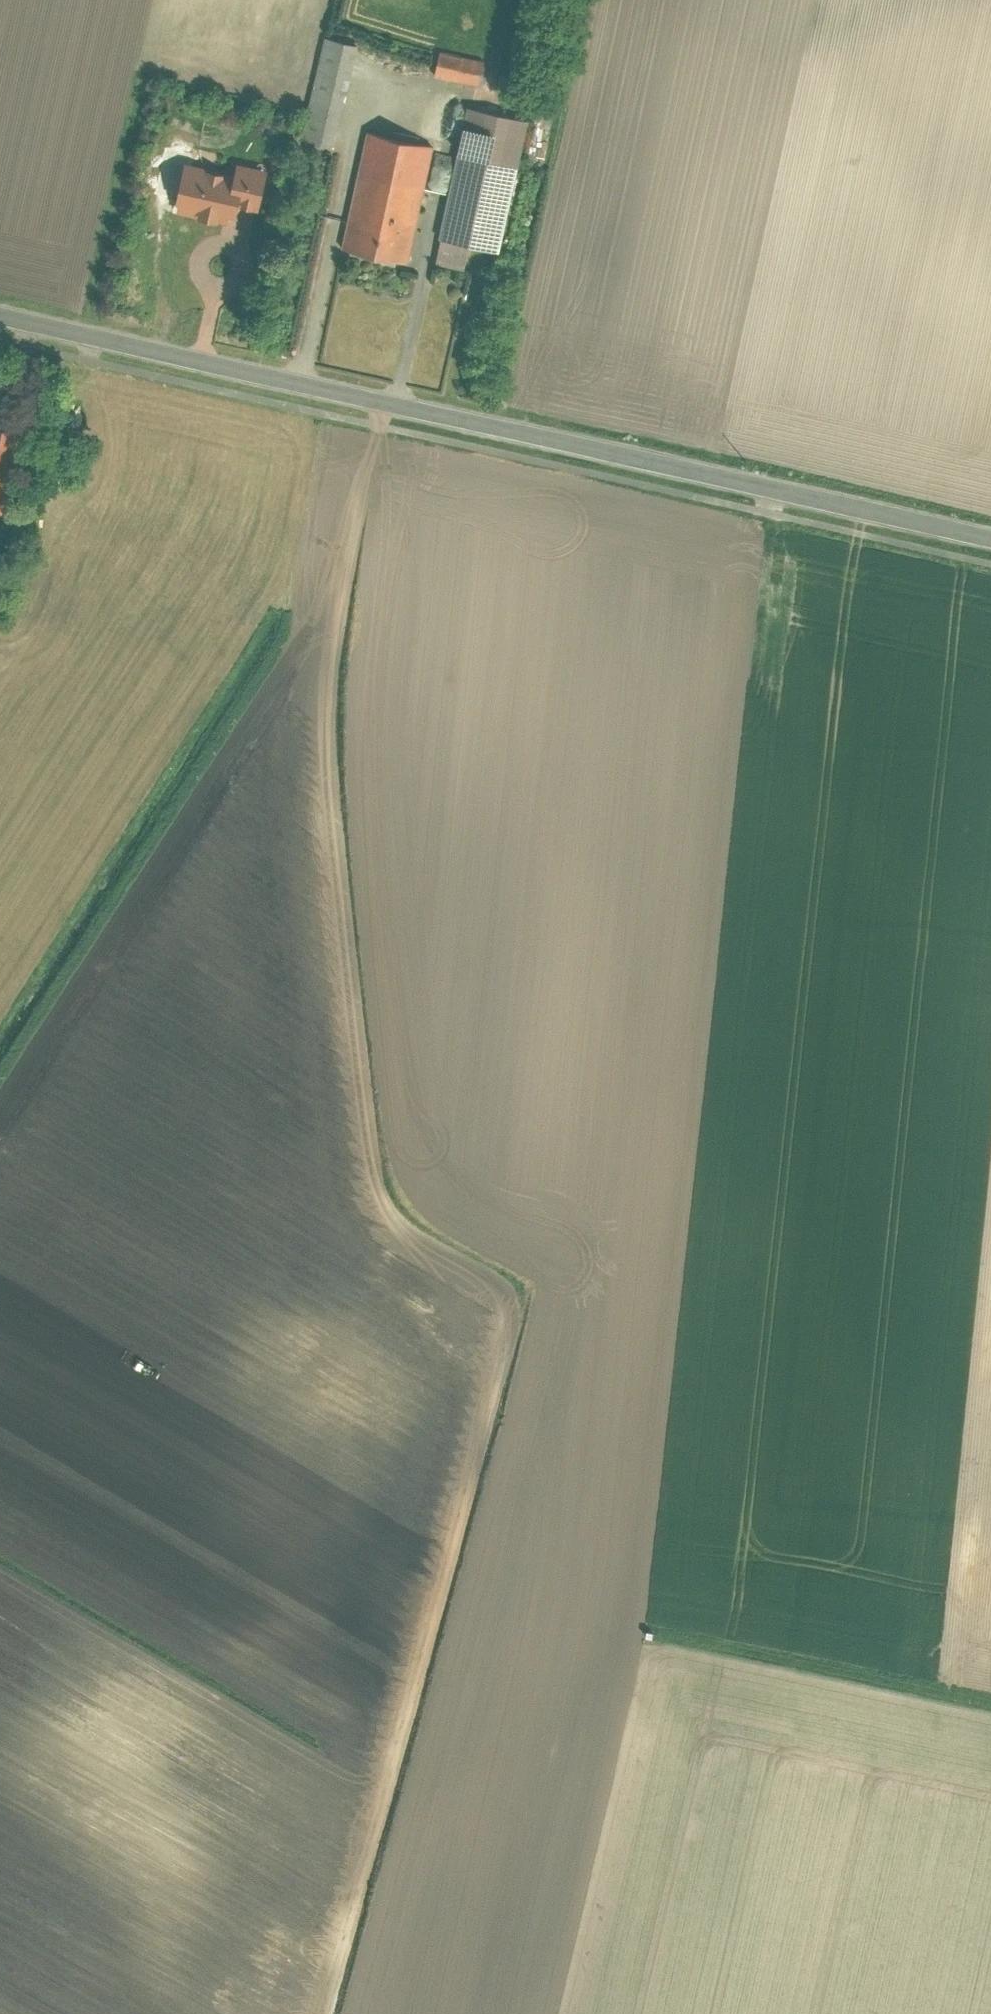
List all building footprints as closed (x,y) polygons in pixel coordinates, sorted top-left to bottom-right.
[(346,40),(326,36),(304,137),(324,141),(346,40)] [(485,61),(440,52),(435,72),(481,82),(485,61)] [(529,119),(470,107),(442,235),(501,248),(529,119)] [(432,144),(371,131),(347,242),(408,255),(432,144)] [(237,177),(190,167),(182,205),(241,218),(247,188),(265,192),(271,167),(241,161),(237,177)] [(0,422),(0,505),(3,505),(17,425),(0,422)]
